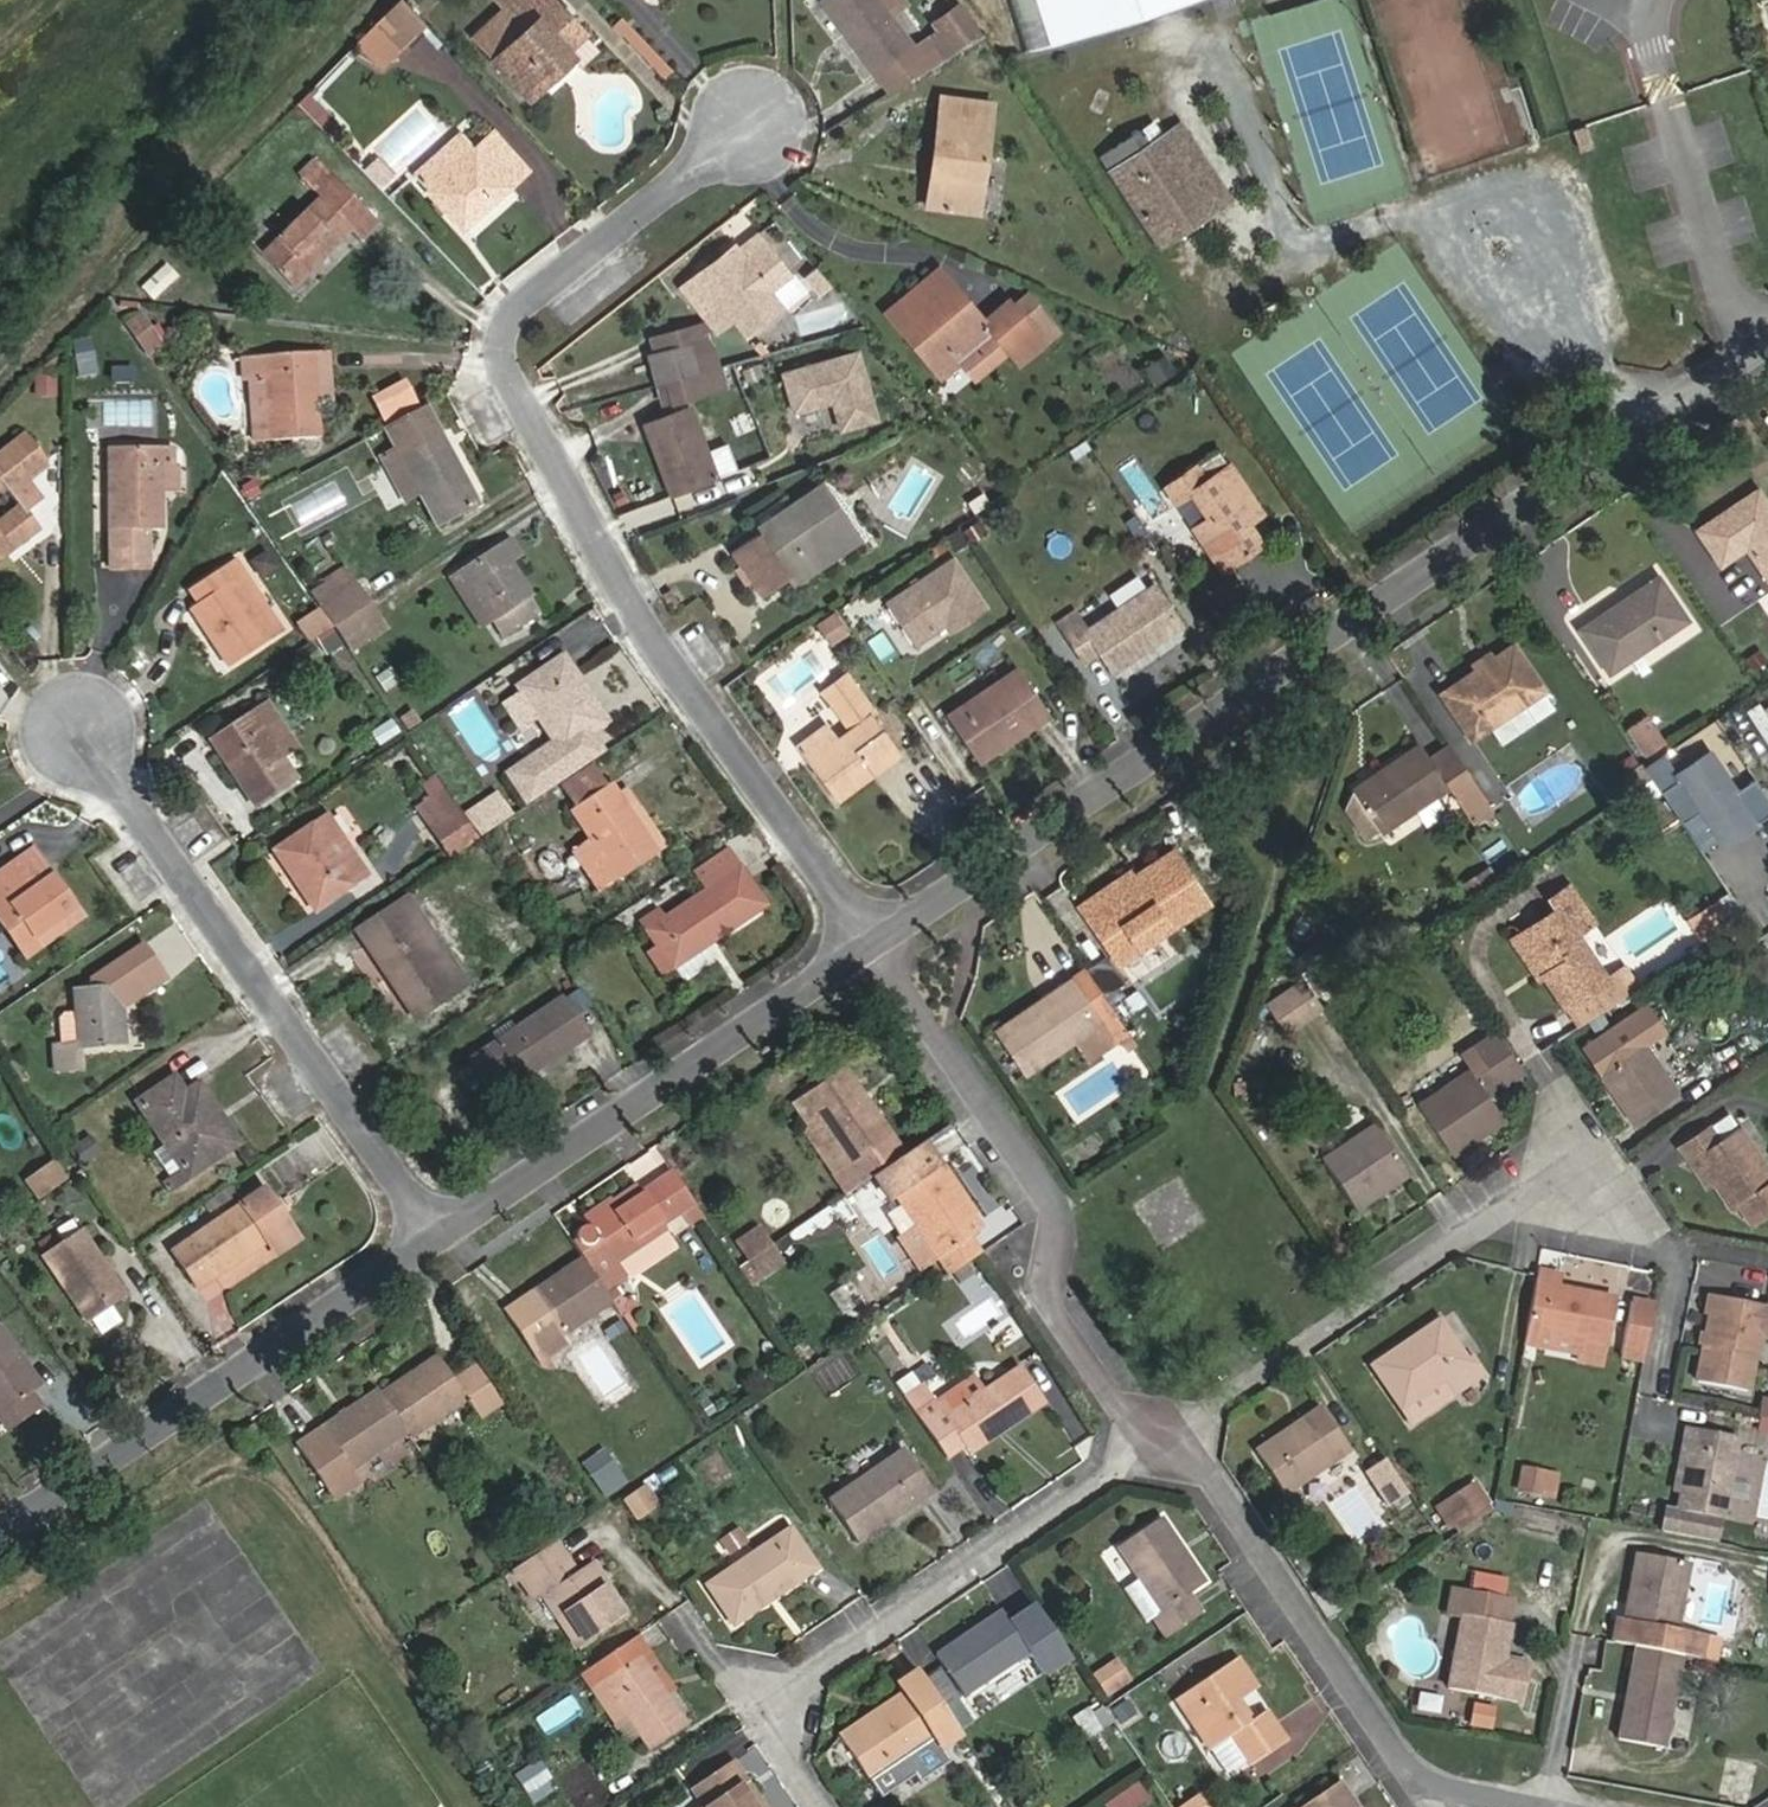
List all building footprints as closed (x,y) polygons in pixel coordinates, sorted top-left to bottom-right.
[(494,0),(508,15),(527,34),(556,6),(551,0),(494,0)] [(827,7),(879,82),(920,55),(917,52),(897,22),(883,0),(836,0),(827,7)] [(911,13),(903,0),(883,0),(897,22),(911,13)] [(1021,59),(1196,0),(1001,0),(1021,59)] [(556,6),(527,34),(508,15),(476,45),(526,96),(543,80),(552,89),(577,65),(568,56),(587,37),(556,6)] [(389,83),(429,41),(406,17),(365,59),(389,83)] [(954,71),(984,55),(962,24),(934,41),(954,71)] [(581,68),(600,50),(587,37),(568,56),(577,65),(581,68)] [(895,105),(954,71),(934,41),(917,52),(920,55),(879,82),(895,105)] [(296,104),(326,133),(338,121),(307,92),(296,104)] [(946,102),(936,172),(953,175),(947,215),(983,221),(1002,112),(946,102)] [(1156,140),(1147,126),(1135,135),(1145,149),(1156,140)] [(1232,205),(1173,128),(1156,140),(1213,220),(1232,205)] [(1581,155),(1592,152),(1586,130),(1574,135),(1581,155)] [(1156,140),(1145,149),(1135,135),(1093,164),(1161,258),(1213,220),(1156,140)] [(528,177),(494,142),(476,160),(434,200),(467,236),(528,177)] [(462,145),(419,186),(434,200),(476,160),(462,145)] [(304,188),(312,197),(332,180),(323,171),(304,188)] [(936,172),(929,212),(947,215),(953,175),(936,172)] [(362,252),(382,236),(332,180),(312,197),(251,248),(295,298),(327,270),(317,258),(330,247),(336,253),(350,240),(362,252)] [(777,294),(797,278),(773,246),(763,254),(755,245),(744,254),(740,249),(687,290),(717,329),(726,341),(747,325),(758,337),(791,312),(777,294)] [(158,303),(177,272),(160,261),(141,292),(158,303)] [(925,354),(950,383),(968,369),(1002,341),(1016,357),(1027,369),(1054,347),(1019,305),(990,328),(946,277),(909,308),(939,343),(925,354)] [(1019,305),(1054,347),(1068,336),(1032,294),(1019,305)] [(909,308),(895,320),(925,354),(939,343),(909,308)] [(166,345),(151,325),(138,334),(152,355),(166,345)] [(649,359),(689,350),(697,379),(720,373),(709,326),(645,341),(649,359)] [(75,376),(96,373),(90,337),(70,340),(75,376)] [(982,385),(1016,357),(1002,341),(968,369),(982,385)] [(649,359),(658,389),(666,387),(697,379),(689,350),(649,359)] [(884,425),(868,366),(867,363),(792,383),(802,421),(842,410),(849,439),(884,425)] [(343,419),(342,367),(322,368),(323,420),(343,419)] [(251,370),(252,390),(260,390),(277,389),(280,452),(325,452),(323,420),(322,368),(251,370)] [(720,373),(697,379),(666,387),(672,407),(727,392),(720,373)] [(53,405),(68,405),(68,387),(53,387),(53,405)] [(658,389),(664,409),(672,407),(666,387),(658,389)] [(260,390),(261,452),(280,452),(277,389),(260,390)] [(379,409),(393,434),(427,415),(413,390),(379,409)] [(693,406),(647,425),(674,498),(722,478),(693,406)] [(429,418),(393,438),(399,450),(436,431),(429,418)] [(450,446),(445,448),(436,431),(399,450),(442,537),(484,514),(450,446)] [(1,476),(0,477),(0,583),(51,539),(38,524),(52,512),(34,493),(57,475),(32,443),(0,469),(0,475),(1,476)] [(1210,491),(1234,475),(1223,457),(1197,474),(1210,491)] [(172,482),(174,464),(124,466),(127,569),(154,569),(155,543),(164,543),(165,482),(172,482)] [(1198,498),(1218,524),(1201,537),(1229,577),(1267,552),(1254,534),(1245,521),(1258,510),(1234,475),(1210,491),(1197,474),(1171,492),(1183,508),(1198,498)] [(858,542),(825,496),(736,559),(767,604),(858,542)] [(1767,587),(1767,509),(1762,499),(1700,540),(1724,576),(1745,561),(1764,590),(1767,587)] [(1267,524),(1258,510),(1245,521),(1254,534),(1267,524)] [(529,567),(517,549),(471,579),(502,626),(537,604),(518,574),(529,567)] [(992,614),(958,564),(893,608),(922,650),(953,629),(958,637),(992,614)] [(201,593),(211,608),(200,616),(240,673),(279,647),(245,597),(258,588),(243,566),(201,593)] [(316,600),(325,613),(366,586),(358,573),(316,600)] [(460,587),(490,634),(502,626),(471,579),(460,587)] [(329,620),(340,636),(370,616),(381,609),(366,586),(325,613),(329,620)] [(279,647),(292,639),(258,588),(245,597),(279,647)] [(1068,636),(1088,668),(1104,657),(1116,676),(1187,630),(1161,589),(1094,636),(1086,624),(1068,636)] [(1664,589),(1583,643),(1608,682),(1690,627),(1664,589)] [(516,649),(552,625),(537,604),(502,626),(516,649)] [(370,616),(388,641),(399,634),(381,609),(370,616)] [(1078,612),(1060,624),(1068,636),(1086,624),(1078,612)] [(340,636),(358,662),(388,641),(370,616),(340,636)] [(320,648),(340,636),(329,620),(310,632),(320,648)] [(852,639),(843,627),(839,621),(824,632),(837,650),(852,639)] [(1553,707),(1522,659),(1449,708),(1480,755),(1553,707)] [(1751,671),(1759,683),(1767,677),(1767,662),(1767,660),(1751,671)] [(568,665),(526,693),(564,750),(570,759),(613,730),(568,665)] [(381,692),(399,685),(391,666),(373,674),(381,692)] [(1022,673),(950,721),(981,766),(1052,721),(1022,673)] [(853,679),(828,697),(859,742),(842,754),(815,773),(840,809),(902,766),(879,733),(887,727),(853,679)] [(391,700),(403,728),(416,723),(404,695),(391,700)] [(306,755),(277,710),(262,721),(290,765),(306,755)] [(1668,747),(1648,718),(1627,732),(1647,761),(1668,747)] [(262,721),(222,747),(268,817),(306,790),(290,765),(262,721)] [(415,741),(425,734),(418,725),(417,723),(407,729),(415,741)] [(804,757),(815,773),(842,754),(831,738),(804,757)] [(525,776),(545,805),(564,792),(601,767),(611,760),(598,740),(570,759),(564,750),(525,776)] [(1711,758),(1680,780),(1687,790),(1667,803),(1689,834),(1708,821),(1728,850),(1767,823),(1767,806),(1754,787),(1738,798),(1711,758)] [(1435,778),(1426,764),(1362,806),(1387,842),(1451,800),(1464,819),(1484,805),(1457,765),(1435,778)] [(601,767),(564,792),(581,817),(617,791),(601,767)] [(581,817),(628,883),(663,860),(625,803),(617,791),(581,817)] [(677,851),(638,794),(625,803),(663,860),(677,851)] [(437,833),(464,814),(452,796),(425,815),(437,833)] [(521,821),(509,804),(474,828),(486,845),(521,821)] [(1479,841),(1499,828),(1484,805),(1464,819),(1479,841)] [(1375,850),(1387,842),(1362,806),(1355,822),(1375,850)] [(464,814),(437,833),(458,864),(486,845),(474,828),(464,814)] [(358,857),(336,824),(316,838),(338,870),(358,857)] [(338,870),(316,838),(282,861),(324,925),(379,888),(358,857),(338,870)] [(614,894),(628,883),(603,847),(588,857),(614,894)] [(663,952),(678,975),(681,973),(708,953),(771,908),(729,847),(697,869),(712,891),(669,923),(661,914),(645,925),(663,952)] [(1211,915),(1179,865),(1136,892),(1141,900),(1095,930),(1124,973),(1211,915)] [(10,946),(27,934),(47,963),(91,933),(45,866),(0,897),(0,932),(10,946)] [(1130,882),(1084,913),(1095,930),(1141,900),(1136,892),(1130,882)] [(410,896),(349,937),(363,957),(403,928),(457,1005),(476,992),(410,896)] [(1551,909),(1558,919),(1521,942),(1547,982),(1541,985),(1563,1019),(1575,1011),(1589,1032),(1618,1013),(1606,992),(1575,944),(1594,931),(1571,896),(1551,909)] [(1716,947),(1741,931),(1728,911),(1703,928),(1716,947)] [(363,957),(418,1032),(457,1005),(403,928),(363,957)] [(10,946),(30,975),(47,963),(27,934),(10,946)] [(1547,982),(1521,942),(1507,950),(1533,990),(1541,985),(1547,982)] [(678,975),(663,952),(654,959),(669,981),(678,975)] [(681,973),(691,987),(718,967),(708,953),(681,973)] [(95,999),(78,1000),(79,1021),(61,1021),(63,1050),(55,1050),(56,1080),(82,1079),(81,1055),(128,1053),(127,1017),(170,987),(148,954),(94,990),(95,999)] [(1639,999),(1626,979),(1606,992),(1618,1013),(1639,999)] [(1090,983),(1000,1042),(1029,1084),(1082,1050),(1119,1026),(1090,983)] [(1309,998),(1272,1022),(1291,1049),(1328,1025),(1309,998)] [(595,1046),(568,1007),(479,1068),(503,1107),(595,1046)] [(1563,1019),(1577,1040),(1589,1032),(1575,1011),(1563,1019)] [(1663,1119),(1677,1110),(1644,1062),(1664,1049),(1648,1024),(1628,1038),(1586,1065),(1602,1090),(1634,1138),(1656,1124),(1658,1121),(1659,1121),(1661,1120),(1662,1119),(1663,1120),(1663,1119)] [(1093,1068),(1130,1043),(1119,1026),(1082,1050),(1093,1068)] [(1485,1108),(1505,1094),(1512,1104),(1528,1093),(1520,1079),(1504,1054),(1466,1078),(1475,1090),(1425,1124),(1455,1168),(1504,1135),(1492,1118),(1485,1108)] [(198,1191),(251,1154),(238,1136),(226,1144),(194,1102),(190,1105),(177,1087),(143,1114),(198,1191)] [(902,1175),(845,1090),(807,1116),(850,1182),(863,1202),(871,1196),(902,1175)] [(238,1136),(207,1094),(194,1102),(226,1144),(238,1136)] [(1512,1104),(1505,1094),(1485,1108),(1492,1118),(1512,1104)] [(807,1116),(793,1126),(836,1191),(850,1182),(807,1116)] [(81,1163),(99,1152),(90,1136),(71,1147),(81,1163)] [(1738,1145),(1718,1158),(1709,1145),(1682,1163),(1690,1175),(1696,1172),(1731,1226),(1740,1220),(1753,1240),(1767,1230),(1767,1189),(1738,1145)] [(1359,1227),(1411,1192),(1378,1146),(1328,1180),(1359,1227)] [(871,1196),(887,1220),(895,1215),(937,1188),(921,1163),(902,1175),(871,1196)] [(47,1205),(73,1187),(61,1170),(35,1188),(47,1205)] [(850,1182),(836,1191),(849,1211),(863,1202),(850,1182)] [(933,1273),(944,1291),(973,1272),(964,1259),(955,1246),(970,1237),(937,1188),(895,1215),(933,1273)] [(698,1226),(675,1192),(652,1207),(676,1241),(698,1226)] [(181,1266),(205,1300),(272,1254),(302,1233),(277,1200),(181,1266)] [(676,1241),(653,1207),(648,1201),(572,1252),(588,1276),(599,1293),(619,1280),(676,1241)] [(284,1270),(314,1249),(302,1233),(272,1254),(284,1270)] [(964,1259),(979,1250),(970,1237),(955,1246),(964,1259)] [(86,1241),(47,1267),(93,1335),(130,1310),(86,1241)] [(915,1284),(933,1273),(913,1243),(896,1254),(915,1284)] [(772,1262),(762,1249),(741,1263),(750,1277),(772,1262)] [(763,1296),(785,1281),(772,1262),(750,1277),(763,1296)] [(599,1293),(588,1276),(542,1307),(547,1315),(522,1331),(546,1366),(617,1319),(610,1309),(599,1293)] [(763,1296),(750,1277),(739,1284),(752,1303),(763,1296)] [(1560,1283),(1538,1279),(1527,1333),(1580,1343),(1576,1360),(1599,1365),(1611,1307),(1557,1296),(1560,1283)] [(630,1296),(619,1280),(599,1293),(610,1309),(630,1296)] [(241,1322),(227,1292),(197,1305),(211,1336),(241,1322)] [(542,1307),(517,1323),(522,1331),(547,1315),(542,1307)] [(1722,1314),(1705,1398),(1753,1408),(1766,1351),(1767,1351),(1767,1322),(1722,1314)] [(1621,1378),(1644,1383),(1654,1329),(1633,1325),(1621,1378)] [(17,1430),(42,1412),(31,1396),(41,1388),(13,1353),(19,1348),(4,1328),(0,1331),(0,1408),(17,1430)] [(1580,1343),(1527,1333),(1524,1350),(1576,1360),(1580,1343)] [(1429,1341),(1365,1384),(1394,1427),(1434,1400),(1444,1412),(1474,1391),(1461,1375),(1454,1380),(1429,1341)] [(825,1396),(859,1375),(844,1351),(810,1372),(825,1396)] [(406,1449),(411,1455),(470,1417),(484,1437),(504,1423),(480,1386),(459,1398),(442,1374),(382,1412),(406,1449)] [(927,1395),(906,1408),(948,1471),(970,1457),(976,1466),(1047,1418),(1020,1381),(984,1406),(951,1429),(940,1414),(927,1395)] [(974,1390),(940,1414),(951,1429),(984,1406),(974,1390)] [(1394,1427),(1403,1439),(1444,1412),(1434,1400),(1394,1427)] [(382,1412),(379,1408),(300,1459),(336,1511),(359,1497),(351,1486),(406,1449),(382,1412)] [(1314,1425),(1252,1467),(1278,1509),(1342,1467),(1314,1425)] [(1687,1464),(1697,1466),(1687,1511),(1683,1528),(1728,1536),(1741,1475),(1720,1471),(1724,1452),(1690,1445),(1687,1464)] [(602,1500),(626,1483),(603,1449),(578,1466),(602,1500)] [(1741,1475),(1744,1456),(1724,1452),(1720,1471),(1741,1475)] [(862,1558),(934,1510),(904,1464),(832,1513),(862,1558)] [(1677,1508),(1687,1511),(1697,1466),(1687,1464),(1677,1508)] [(1403,1504),(1383,1475),(1367,1487),(1386,1515),(1403,1504)] [(1529,1481),(1524,1504),(1542,1508),(1547,1484),(1529,1481)] [(1556,1511),(1560,1486),(1547,1484),(1542,1508),(1556,1511)] [(1484,1513),(1471,1493),(1456,1502),(1469,1523),(1484,1513)] [(1469,1523),(1456,1502),(1436,1516),(1450,1536),(1469,1523)] [(631,1533),(649,1521),(638,1504),(619,1516),(631,1533)] [(735,1527),(714,1543),(727,1558),(747,1543),(735,1527)] [(1724,1556),(1728,1536),(1683,1528),(1674,1527),(1671,1546),(1724,1556)] [(707,1593),(734,1633),(769,1609),(761,1598),(809,1568),(789,1538),(707,1593)] [(1106,1568),(1128,1598),(1151,1632),(1143,1637),(1155,1654),(1193,1630),(1180,1612),(1196,1602),(1150,1538),(1106,1568)] [(576,1592),(552,1556),(515,1581),(537,1615),(546,1608),(580,1659),(626,1628),(592,1581),(576,1592)] [(1685,1573),(1636,1563),(1622,1630),(1672,1640),(1685,1573)] [(769,1609),(815,1578),(809,1568),(761,1598),(769,1609)] [(1442,1629),(1456,1631),(1444,1703),(1491,1711),(1498,1673),(1504,1639),(1485,1636),(1490,1611),(1446,1603),(1442,1629)] [(1504,1639),(1509,1615),(1490,1611),(1485,1636),(1504,1639)] [(1672,1640),(1622,1630),(1618,1653),(1635,1656),(1676,1664),(1697,1668),(1701,1645),(1672,1640)] [(1040,1697),(1062,1682),(1028,1631),(1004,1646),(996,1636),(936,1677),(966,1719),(1024,1678),(1040,1697)] [(602,1698),(649,1768),(688,1743),(666,1709),(641,1671),(650,1664),(642,1651),(584,1690),(594,1703),(602,1698)] [(1635,1656),(1615,1750),(1656,1758),(1676,1664),(1635,1656)] [(1100,1695),(1129,1686),(1121,1660),(1092,1669),(1100,1695)] [(666,1709),(676,1704),(650,1664),(641,1671),(666,1709)] [(1498,1673),(1491,1711),(1514,1715),(1521,1677),(1498,1673)] [(1230,1678),(1168,1718),(1223,1798),(1278,1760),(1258,1730),(1242,1739),(1228,1718),(1249,1706),(1230,1678)] [(960,1747),(918,1684),(899,1697),(910,1713),(843,1756),(872,1799),(906,1777),(937,1756),(941,1761),(960,1747)] [(572,1694),(533,1716),(545,1735),(583,1712),(572,1694)] [(918,1796),(950,1775),(941,1761),(937,1756),(906,1777),(917,1793),(918,1796)] [(535,1758),(510,1776),(527,1798),(551,1779),(535,1758)] [(917,1793),(906,1777),(872,1799),(877,1806),(897,1806),(917,1793)] [(726,1778),(687,1804),(689,1806),(746,1806),(726,1778)]
